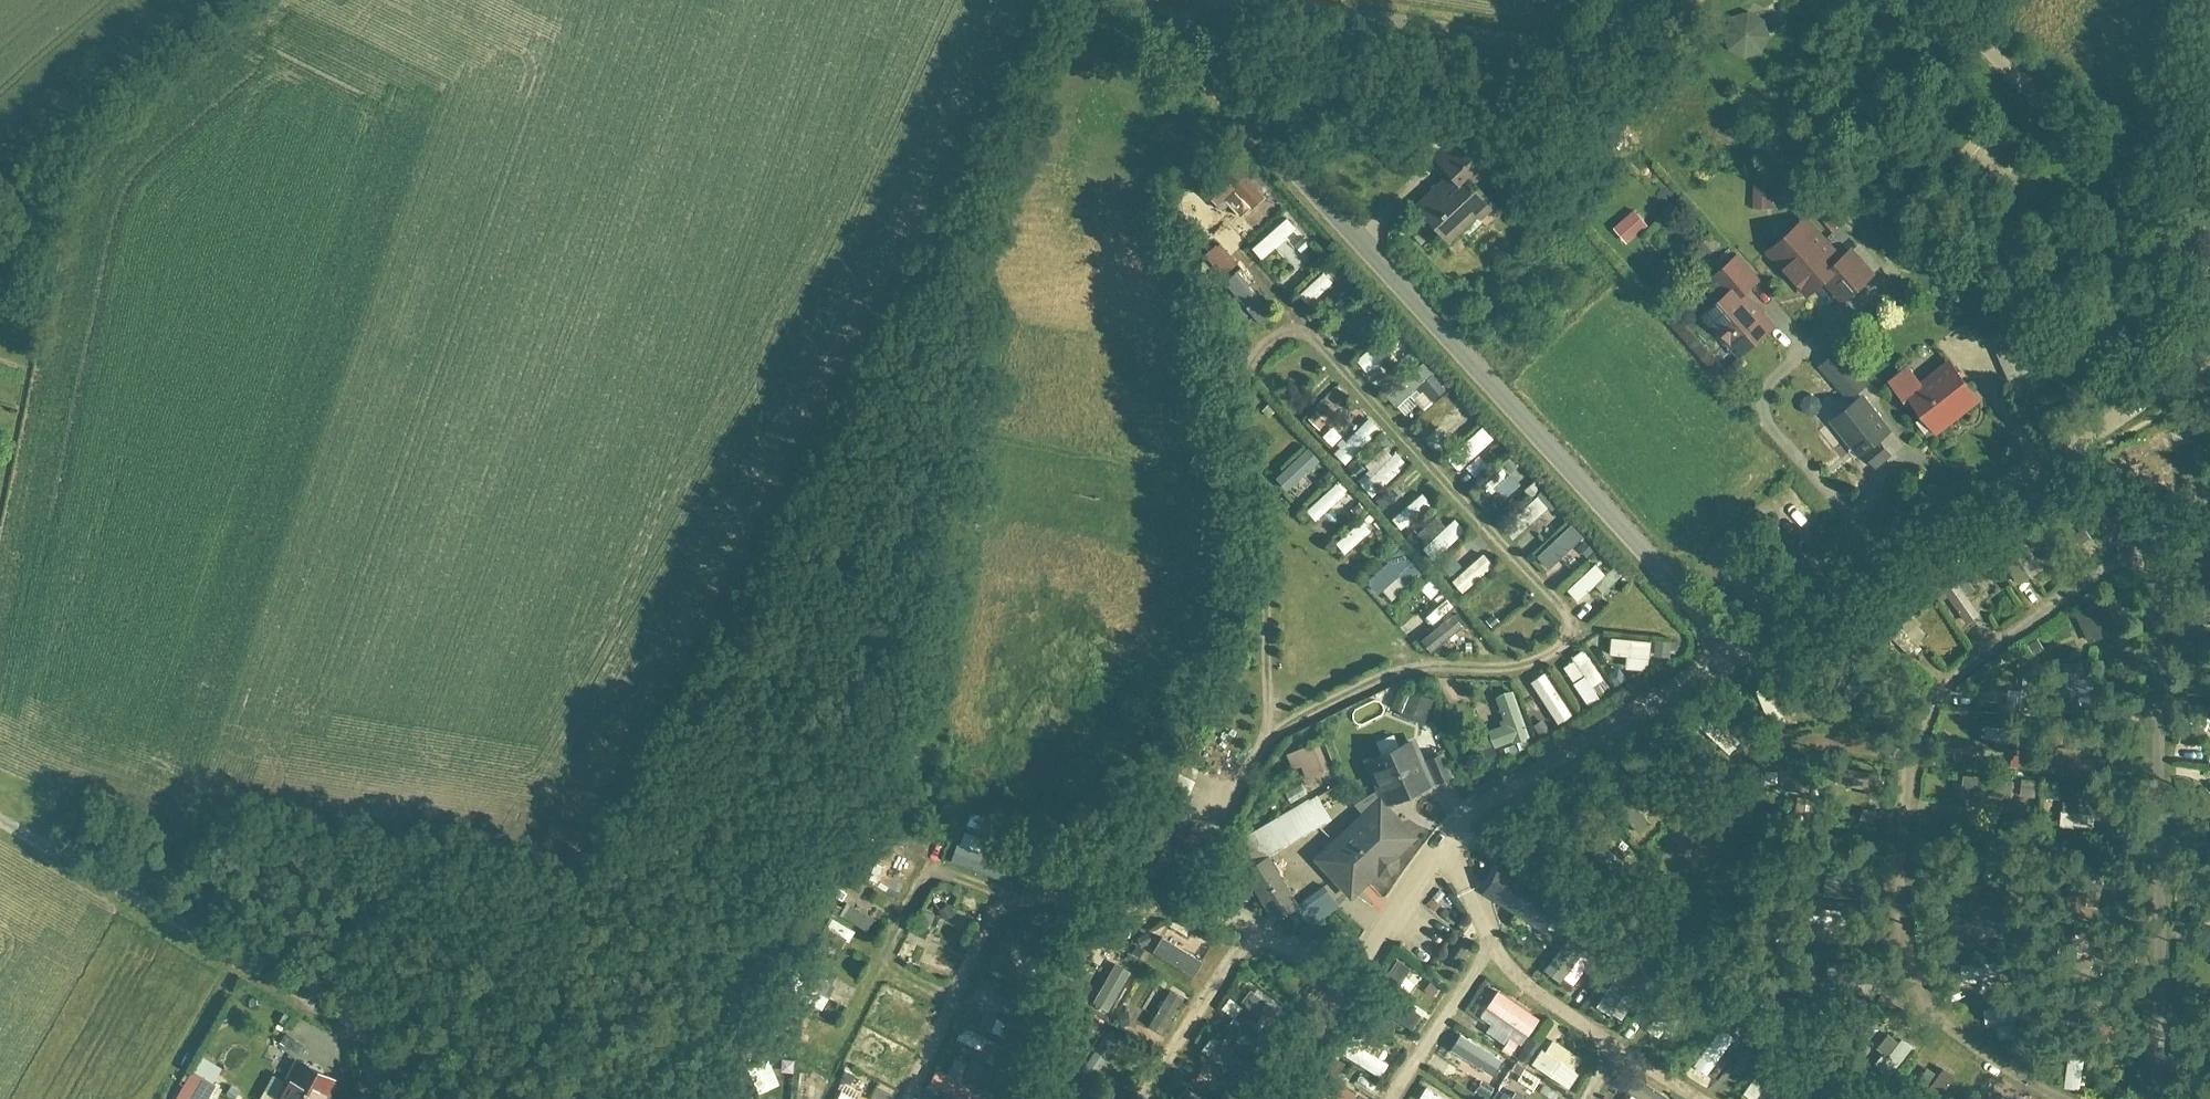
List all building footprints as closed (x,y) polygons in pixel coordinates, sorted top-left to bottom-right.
[(1729,19),(1721,39),(1725,50),(1741,59),(1762,58),(1769,41),(1763,21),(1744,11),(1729,19)] [(1492,203),(1467,179),(1484,162),(1456,135),(1427,164),(1442,179),(1412,209),(1449,246),(1492,203)] [(1264,197),(1230,157),(1201,188),(1232,225),(1264,197)] [(1750,187),(1751,207),(1772,206),(1772,187),(1750,187)] [(1626,209),(1609,228),(1624,242),(1641,223),(1626,209)] [(1835,242),(1822,255),(1793,224),(1761,254),(1802,298),(1822,280),(1843,303),(1869,279),(1835,242)] [(1722,294),(1698,317),(1737,357),(1766,329),(1736,299),(1755,281),(1733,257),(1709,280),(1722,294)] [(1830,355),(1810,372),(1837,404),(1858,387),(1830,355)] [(1897,406),(1904,400),(1934,435),(1978,398),(1945,359),(1918,381),(1906,367),(1881,388),(1897,406)] [(1855,397),(1823,426),(1854,460),(1886,431),(1855,397)] [(1413,739),(1369,758),(1386,798),(1430,779),(1413,739)] [(1305,800),(1231,844),(1245,867),(1247,865),(1266,854),(1319,823),(1305,800)] [(1380,800),(1320,856),(1352,890),(1379,866),(1381,868),(1389,869),(1395,864),(1395,856),(1392,852),(1412,835),(1380,800)] [(1247,865),(1277,917),(1296,906),(1266,854),(1247,865)] [(1325,884),(1296,906),(1310,924),(1338,902),(1325,884)] [(285,1020),(269,1049),(284,1057),(300,1027),(285,1020)] [(267,1098),(325,1098),(335,1081),(291,1057),(267,1098)] [(214,1089),(186,1073),(171,1098),(208,1098),(214,1089)]
